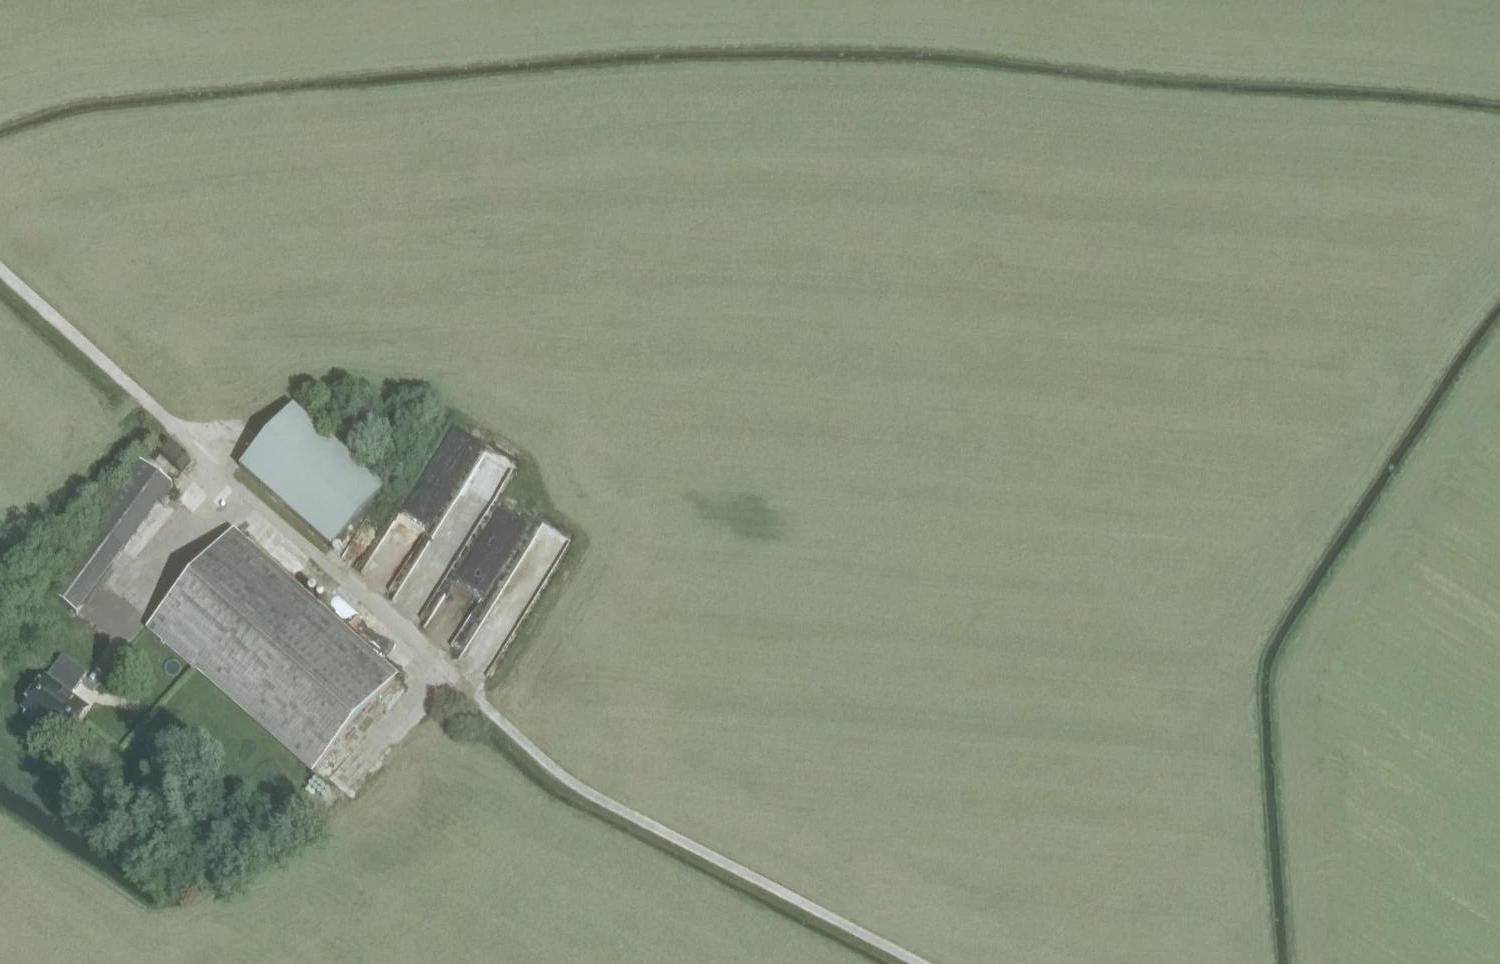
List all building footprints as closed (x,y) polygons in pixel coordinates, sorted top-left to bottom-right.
[(385,488),(293,406),(239,467),(331,548),(385,488)] [(428,532),(462,554),(501,495),(442,456),(394,529),(419,546),(428,532)] [(137,460),(89,526),(42,589),(77,615),(172,486),(137,460)] [(397,675),(234,530),(147,628),(310,773),(397,675)] [(86,675),(62,657),(46,678),(45,677),(21,709),(26,712),(24,715),(36,724),(38,722),(65,741),(82,718),(73,711),(80,703),(70,696),(86,675)]
